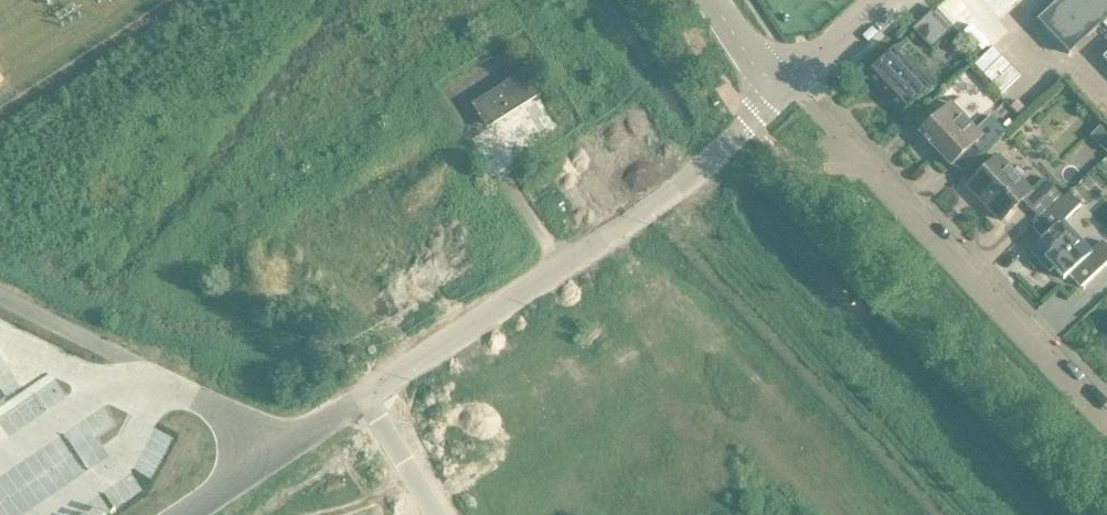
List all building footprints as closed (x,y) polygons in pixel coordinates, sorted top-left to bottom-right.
[(911,19),(934,47),(959,27),(967,37),(995,14),(996,16),(1017,0),(935,0),(911,19)] [(1038,20),(1068,53),(1106,16),(1106,0),(1060,0),(1038,20)] [(932,83),(897,46),(865,76),(900,113),(932,83)] [(540,95),(525,71),(476,102),(491,125),(540,95)] [(919,133),(950,166),(971,146),(981,155),(1006,132),(991,115),(976,129),(951,103),(919,133)] [(968,185),(1002,220),(1022,200),(1031,210),(1055,188),(1045,177),(1030,191),(997,157),(968,185)] [(1042,238),(1030,250),(1049,271),(1053,267),(1063,278),(1068,274),(1080,287),(1106,262),(1106,246),(1101,240),(1091,250),(1062,219),(1075,206),(1065,195),(1032,226),(1042,238)] [(464,514),(496,514),(481,499),(464,514)]
